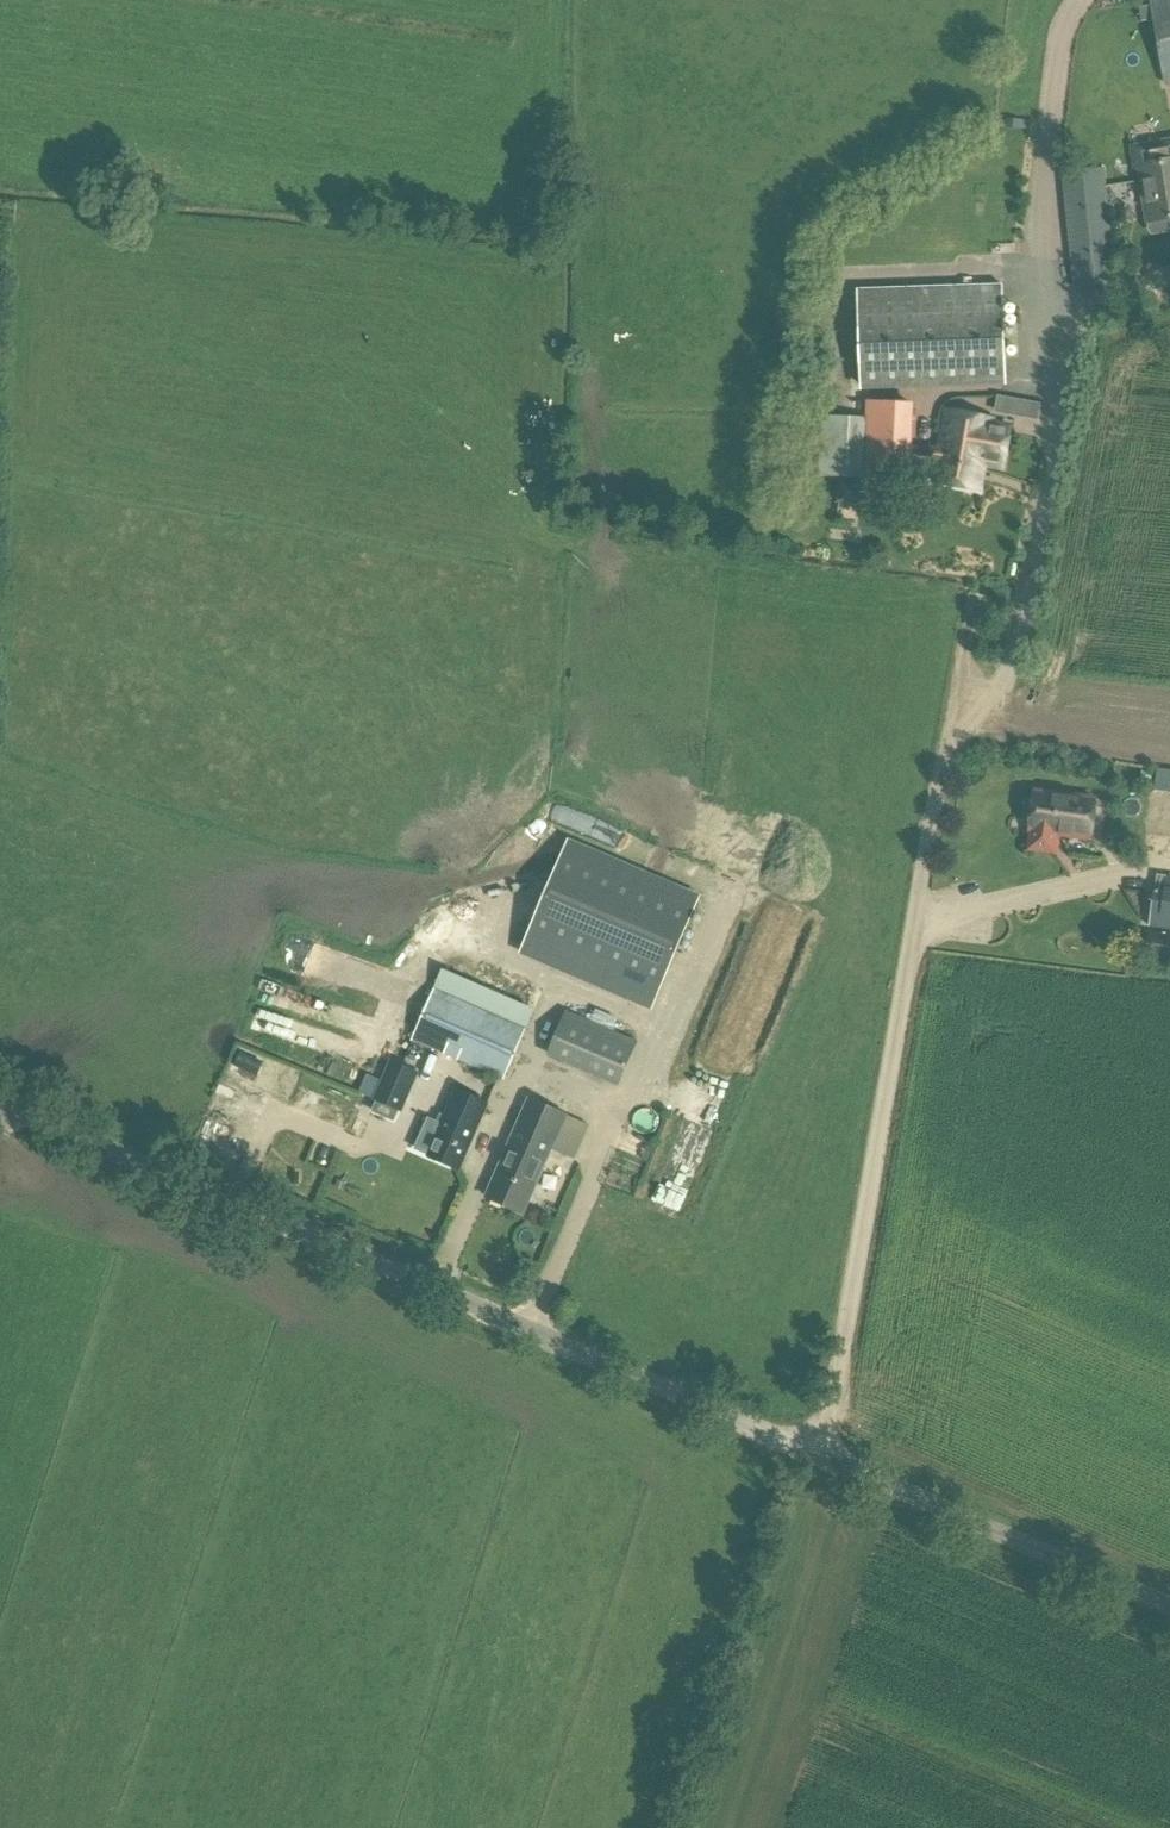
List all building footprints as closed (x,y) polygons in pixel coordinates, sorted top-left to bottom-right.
[(1165,85),(1169,84),(1169,0),(1151,0),(1165,85)] [(1130,146),(1134,171),(1138,171),(1148,227),(1152,233),(1169,230),(1169,227),(1169,139),(1130,146)] [(1106,167),(1061,172),(1074,289),(1118,284),(1106,167)] [(1005,381),(1001,284),(858,289),(862,386),(1005,381)] [(821,418),(819,479),(866,481),(866,473),(909,475),(912,407),(867,405),(866,420),(821,418)] [(934,476),(933,481),(980,490),(985,464),(999,467),(1006,426),(992,423),(993,420),(946,411),(934,476)] [(1157,790),(1169,792),(1169,768),(1160,767),(1157,790)] [(1035,831),(1032,849),(1057,852),(1059,834),(1093,838),(1098,799),(1038,791),(1033,830),(1035,831)] [(701,898),(572,842),(524,950),(653,1007),(701,898)] [(747,881),(751,859),(738,856),(734,878),(747,881)] [(1153,926),(1160,927),(1169,929),(1169,876),(1159,874),(1153,926)] [(1148,956),(1169,959),(1169,935),(1151,932),(1148,956)] [(447,970),(415,1041),(505,1081),(536,1010),(447,970)] [(303,1007),(310,986),(274,975),(267,996),(303,1007)] [(551,1051),(621,1082),(638,1042),(568,1011),(551,1051)] [(393,1061),(377,1098),(403,1110),(419,1073),(393,1061)] [(430,1118),(416,1150),(430,1155),(460,1169),(461,1167),(489,1103),(458,1090),(444,1124),(430,1118)] [(530,1098),(487,1196),(524,1213),(553,1148),(576,1158),(590,1125),(567,1115),(567,1114),(530,1098)]
